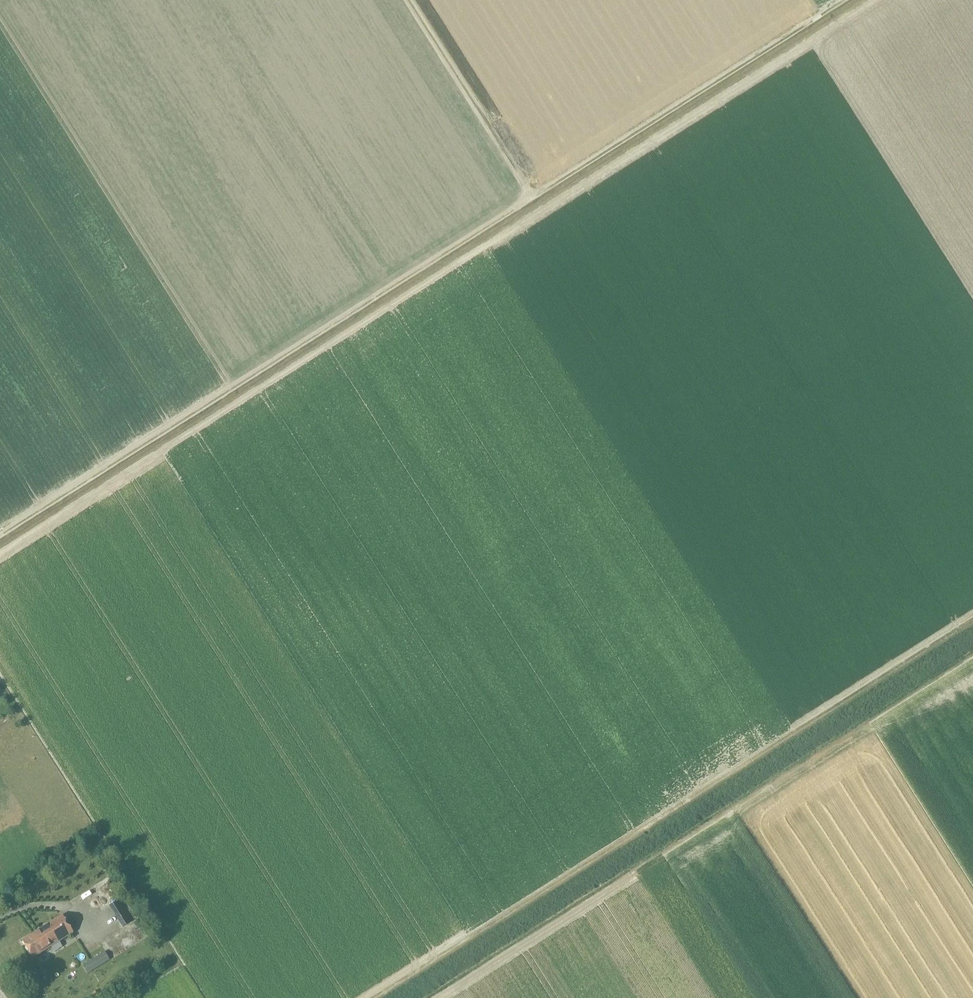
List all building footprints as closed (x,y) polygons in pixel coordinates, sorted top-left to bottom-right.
[(104,896),(97,900),(101,909),(109,905),(104,896)] [(122,927),(136,919),(124,900),(121,902),(119,900),(109,906),(122,927)] [(32,958),(72,932),(62,916),(22,941),(32,958)] [(106,941),(117,933),(110,923),(99,931),(106,941)] [(112,942),(116,949),(123,945),(119,937),(112,942)] [(87,973),(96,967),(109,960),(104,952),(82,965),(87,973)]
